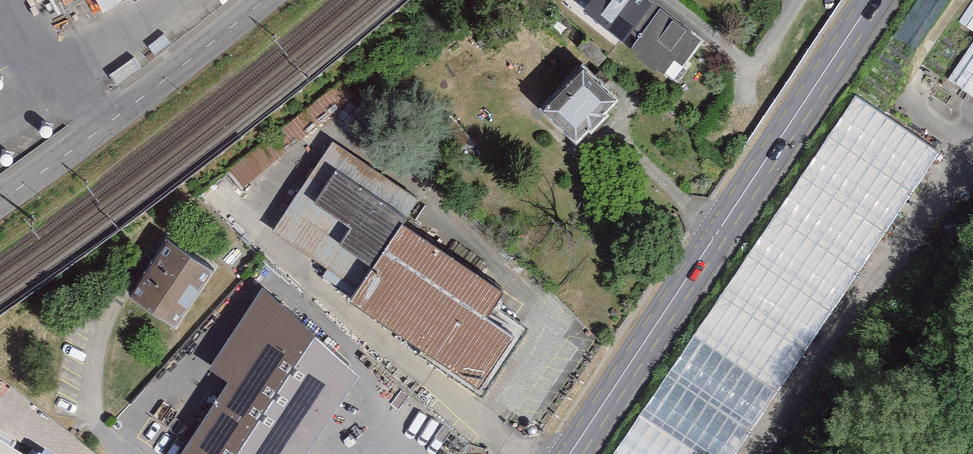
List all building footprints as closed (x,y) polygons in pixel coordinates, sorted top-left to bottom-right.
[(100,10),(122,0),(94,0),(100,10)] [(644,0),(631,0),(613,21),(637,40),(630,49),(637,55),(636,58),(663,78),(674,61),(683,67),(699,43),(644,0)] [(615,102),(584,71),(541,112),(576,143),(588,130),(590,132),(604,118),(602,116),(615,102)] [(615,453),(733,453),(939,151),(858,96),(615,453)] [(331,142),(273,232),(329,268),(318,285),(478,389),(521,325),(490,305),(503,285),(399,218),(414,196),(331,142)] [(168,246),(137,295),(176,319),(206,271),(168,246)] [(307,437),(285,421),(322,364),(262,327),(224,384),(234,390),(192,453),(295,453),(307,437)] [(46,451),(47,450),(0,425),(0,453),(52,453),(46,451)]
